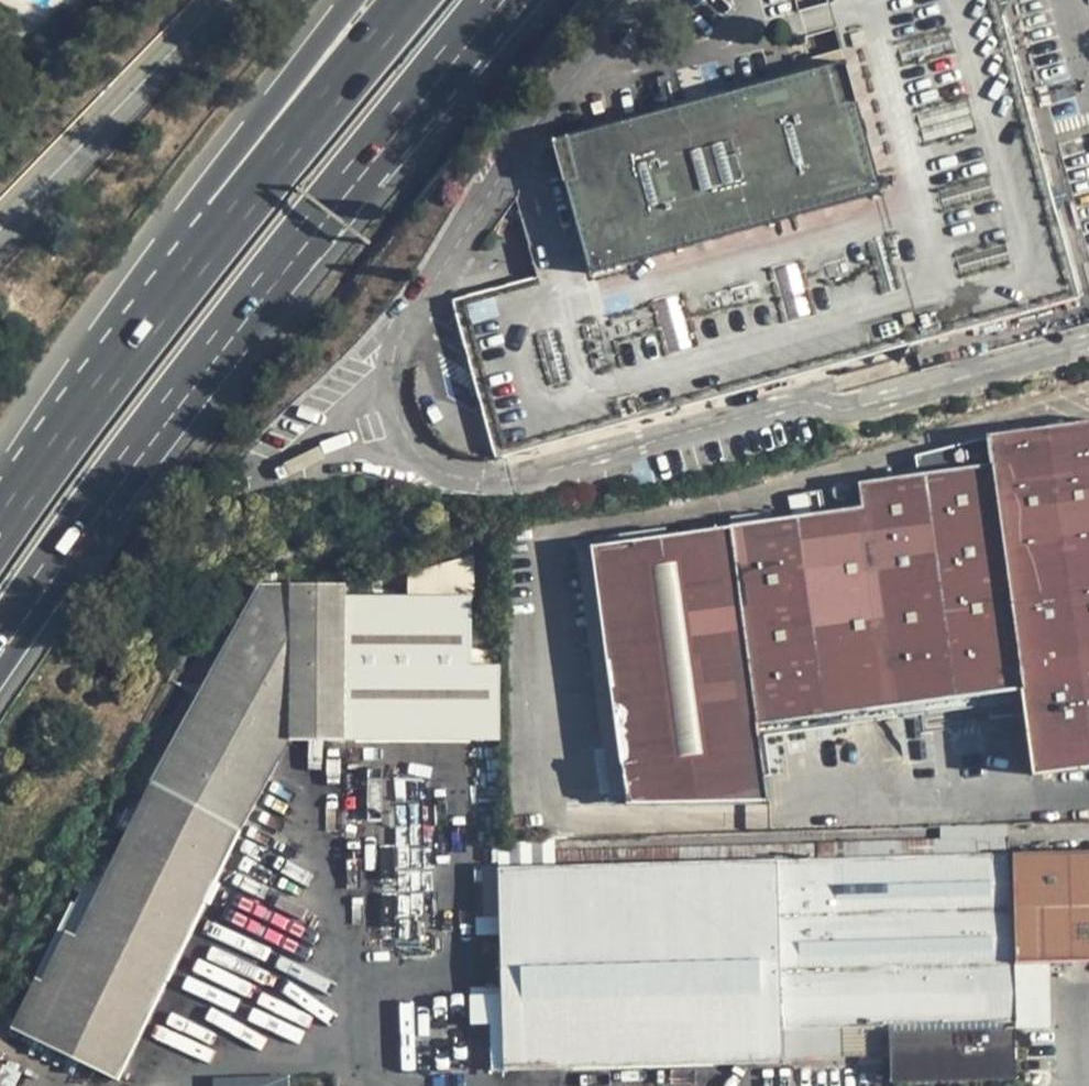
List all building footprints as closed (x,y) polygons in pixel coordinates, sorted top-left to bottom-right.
[(835,14),(846,52),(557,135),(535,167),(522,185),(551,288),(466,311),(506,455),(1086,289),(1000,0),(831,0),(835,14)] [(621,801),(764,802),(762,784),(755,725),(1018,686),(1030,773),(1088,766),(1088,419),(986,434),(991,463),(917,471),(857,479),(860,506),(589,545),(621,801)] [(87,878),(11,1027),(122,1082),(293,740),(504,741),(504,664),(476,664),(474,549),(407,571),(410,591),(350,594),(349,582),(261,581),(103,883),(87,878)] [(502,1064),(884,1053),(886,1079),(1014,1079),(1013,962),(1088,959),(1088,848),(495,868),(502,1064)] [(18,1065),(0,1059),(0,1085),(10,1085),(18,1065)]
